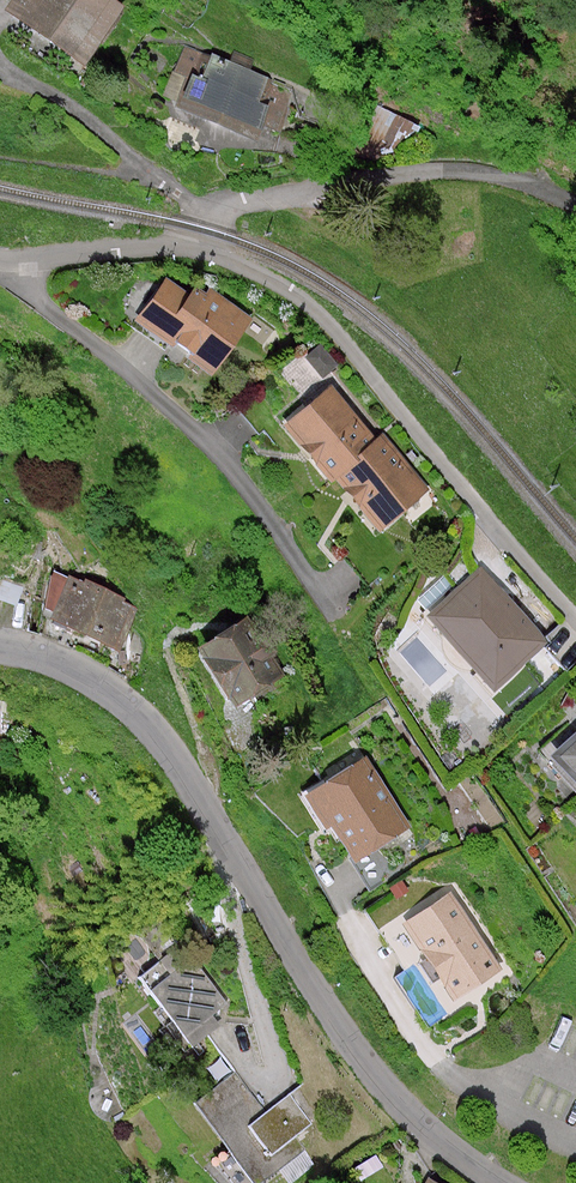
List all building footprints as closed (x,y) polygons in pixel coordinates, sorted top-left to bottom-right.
[(120,0),(15,0),(8,12),(91,65),(129,5),(120,0)] [(299,89),(201,48),(177,106),(275,147),(299,89)] [(387,158),(397,110),(359,102),(348,150),(387,158)] [(175,274),(140,325),(224,381),(265,321),(208,283),(200,291),(175,274)] [(384,437),(336,382),(291,422),(386,531),(435,487),(388,433),(384,437)] [(556,643),(485,567),(434,615),(504,691),(556,643)] [(142,611),(67,576),(46,621),(122,656),(142,611)] [(296,680),(254,610),(202,641),(243,711),(296,680)] [(562,755),(575,770),(575,742),(562,755)] [(420,830),(369,754),(310,794),(360,870),(420,830)] [(512,970),(456,887),(405,922),(462,1004),(512,970)] [(189,941),(148,972),(195,1035),(236,1005),(189,941)] [(200,1107),(263,1182),(269,1182),(301,1156),(295,1146),(319,1125),(295,1096),(271,1117),(238,1077),(200,1107)]
